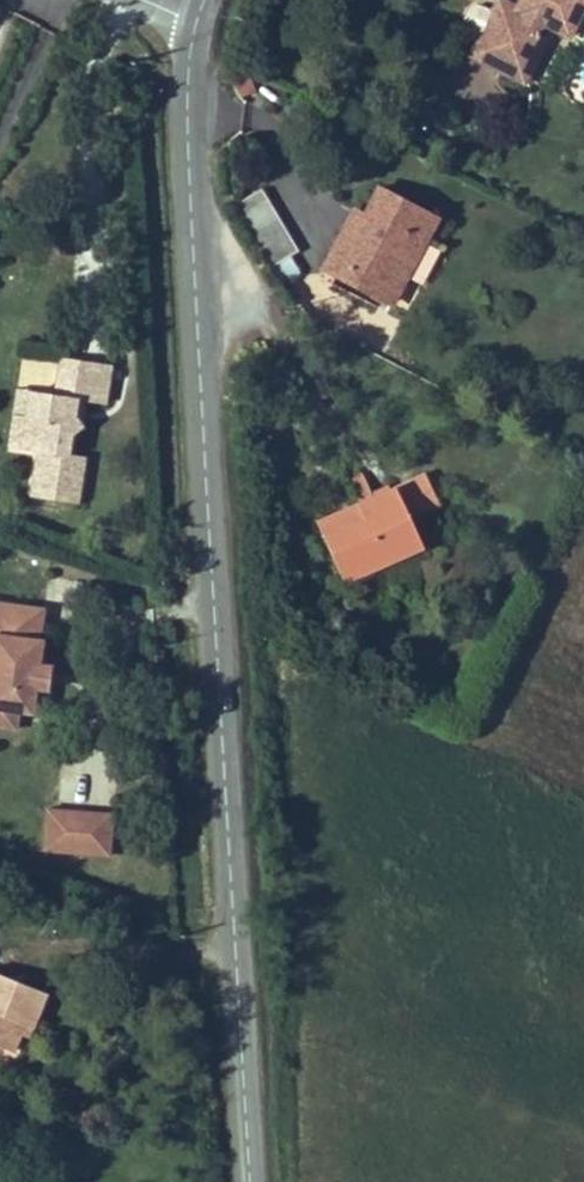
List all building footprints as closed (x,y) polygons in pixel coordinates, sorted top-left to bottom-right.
[(540,0),(473,0),(469,8),(454,0),(452,0),(421,51),(476,81),(508,28),(520,35),(540,0)] [(368,223),(356,216),(333,260),(385,288),(396,269),(414,279),(448,209),(391,179),(376,208),(368,223)] [(301,249),(308,245),(275,187),(248,202),(281,260),(301,249)] [(363,201),(356,216),(368,223),(376,208),(363,201)] [(313,270),(301,249),(281,260),(293,281),(313,270)] [(396,269),(385,288),(404,298),(414,279),(396,269)] [(41,388),(29,387),(23,443),(37,445),(32,496),(91,504),(96,448),(80,447),(84,425),(96,407),(96,394),(106,394),(110,348),(49,338),(41,388)] [(23,443),(29,387),(15,385),(6,442),(23,443)] [(331,498),(311,507),(321,528),(286,545),(306,588),(360,563),(353,546),(374,537),(366,517),(393,505),(380,476),(331,498)] [(353,546),(360,563),(381,553),(374,537),(353,546)] [(0,596),(0,723),(29,727),(29,705),(40,705),(44,681),(53,683),(53,654),(44,652),(47,625),(42,625),(43,602),(0,596)] [(112,851),(115,806),(49,802),(47,848),(112,851)] [(53,985),(0,965),(0,1035),(22,1044),(33,1015),(40,1018),(53,985)]
